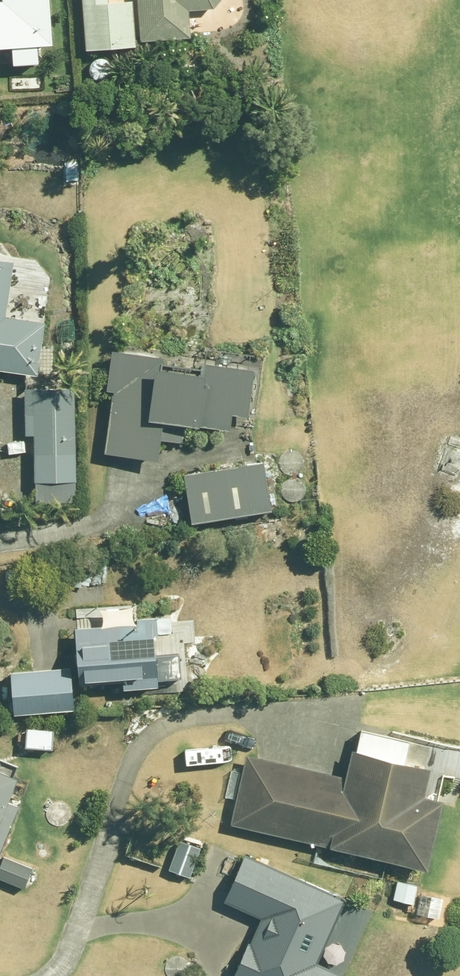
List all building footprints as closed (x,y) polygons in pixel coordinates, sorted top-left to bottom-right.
[(23,44),(25,62),(52,60),(51,42),(66,41),(64,0),(0,0),(0,45),(23,44)] [(96,47),(146,45),(145,0),(94,0),(96,47)] [(151,38),(201,37),(200,7),(228,6),(236,6),(236,0),(150,0),(151,38)] [(24,259),(0,257),(0,364),(42,369),(49,370),(50,359),(54,319),(18,315),(24,259)] [(176,363),(176,353),(121,351),(117,453),(173,455),(174,438),(187,439),(187,423),(244,426),(244,414),(265,415),(267,367),(176,363)] [(43,481),(88,479),(84,385),(39,386),(43,481)] [(203,520),(285,507),(278,461),(195,474),(203,520)] [(96,686),(176,675),(168,616),(88,627),(96,686)] [(28,713),(86,708),(83,667),(25,672),(28,713)] [(417,760),(421,740),(372,729),(361,776),(261,754),(246,823),(442,865),(457,798),(436,794),(443,765),(417,760)] [(8,859),(22,825),(16,822),(36,775),(3,761),(0,767),(0,855),(8,859)] [(358,901),(257,853),(235,898),(273,916),(245,975),(246,975),(357,975),(329,962),(358,901)]
